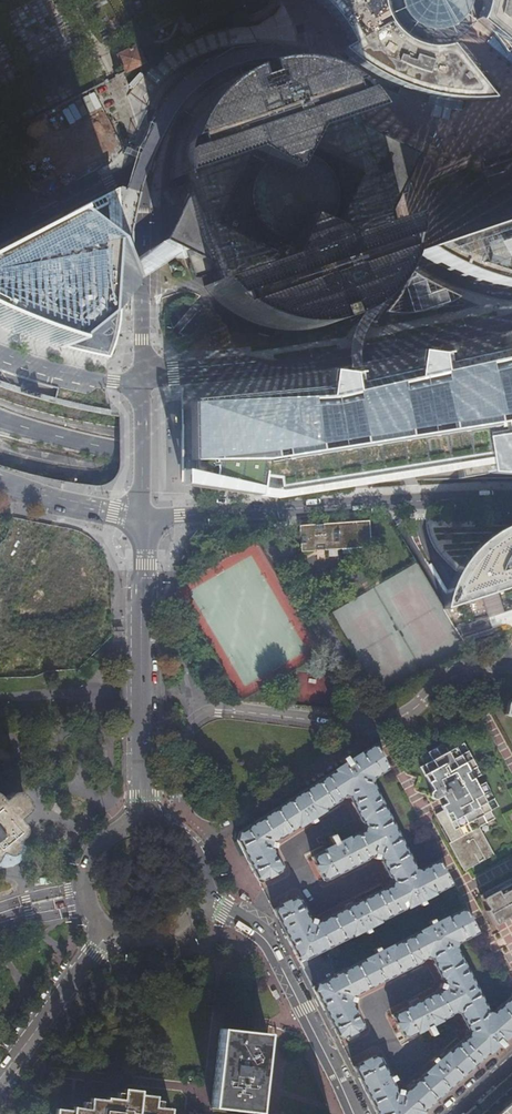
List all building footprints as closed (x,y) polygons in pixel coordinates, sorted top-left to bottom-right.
[(322,3),(330,12),(333,15),(337,20),(342,29),(349,40),(351,44),(346,46),(342,54),(347,61),(354,66),(369,74),(374,76),(384,80),(403,88),(429,97),(438,99),(450,102),(465,103),(475,102),(484,102),(492,101),(470,73),(461,61),(451,49),(445,42),(439,43),(434,44),(431,44),(427,43),(424,43),(419,42),(416,41),(413,40),(408,37),(406,36),(402,33),(398,29),(396,27),(393,23),(391,21),(389,17),(387,11),(385,6),(385,4),(384,1),(384,0),(318,0),(322,3)] [(459,34),(460,34),(466,28),(471,22),(476,15),(478,9),(480,2),(480,0),(386,0),(386,3),(389,11),(391,17),(393,20),(398,26),(401,30),(407,34),(411,37),(417,39),(421,41),(426,42),(433,42),(440,41),(449,39),(455,37),(459,34)] [(481,2),(481,6),(480,10),(479,13),(477,16),(475,19),(487,29),(493,34),(506,54),(509,50),(511,54),(511,0),(482,0),(481,2)] [(451,49),(461,61),(470,73),(479,65),(460,42),(451,49)] [(117,56),(125,72),(143,63),(135,47),(117,56)] [(169,181),(179,177),(240,156),(256,164),(279,175),(290,155),(300,135),(352,117),(363,114),(358,108),(353,102),(348,97),(342,92),(336,88),(331,85),(328,83),(321,80),(316,77),(311,75),(301,72),(286,70),(272,69),(257,70),(243,74),(230,79),(217,87),(205,96),(195,105),(187,116),(180,128),(175,141),(171,154),(169,167),(169,181)] [(331,76),(328,83),(331,85),(336,88),(342,92),(348,97),(353,102),(358,108),(363,114),(369,108),(366,104),(361,98),(355,92),(349,87),(342,82),(336,78),(331,76)] [(438,99),(429,97),(428,104),(434,105),(432,117),(451,121),(453,109),(461,109),(463,108),(464,106),(465,104),(465,103),(450,102),(438,99)] [(184,259),(191,280),(212,273),(215,283),(278,260),(286,241),(294,221),(313,230),(333,239),(386,220),(382,210),(410,199),(401,174),(414,154),(390,146),(380,117),(374,119),(355,126),(352,117),(300,135),(290,155),(279,175),(256,164),(240,156),(179,177),(182,186),(162,193),(172,222),(162,242),(161,243),(182,253),(184,259)] [(128,206),(123,197),(115,193),(114,193),(100,197),(0,249),(0,328),(41,342),(79,352),(94,355),(108,358),(109,357),(108,356),(108,354),(114,335),(117,336),(119,323),(120,315),(120,306),(131,307),(131,314),(133,314),(131,237),(130,211),(129,208),(128,206)] [(398,216),(386,220),(333,239),(313,230),(294,221),(286,241),(278,260),(215,283),(205,286),(211,294),(218,301),(220,302),(224,305),(232,311),(238,314),(245,318),(252,321),(258,324),(269,327),(280,328),(288,329),(295,329),(306,328),(317,326),(324,324),(331,322),(341,317),(350,311),(357,307),(362,302),(370,294),(377,286),(381,280),(385,274),(388,267),(390,262),(393,253),(395,246),(397,239),(398,227),(398,216)] [(420,250),(424,252),(457,269),(496,282),(511,283),(511,218),(442,242),(433,245),(429,247),(420,250)] [(414,269),(412,267),(409,274),(404,283),(399,292),(393,301),(387,309),(393,312),(399,315),(407,317),(410,317),(417,317),(425,317),(432,315),(435,314),(438,312),(445,309),(451,304),(456,299),(461,292),(456,290),(436,281),(423,274),(414,269)] [(442,346),(428,350),(400,356),(393,357),(361,365),(351,367),(343,369),(176,392),(180,459),(182,485),(182,498),(189,498),(200,498),(199,485),(199,483),(193,483),(193,449),(184,449),(184,402),(305,382),(305,380),(329,376),(329,377),(347,374),(347,373),(371,369),(397,363),(398,365),(402,364),(416,361),(416,360),(431,357),(430,354),(511,335),(511,331),(442,346)] [(430,354),(431,357),(416,360),(416,361),(402,364),(398,365),(397,363),(371,369),(347,373),(347,374),(329,377),(329,376),(305,380),(305,382),(184,402),(184,449),(193,449),(193,483),(199,483),(199,485),(256,493),(256,488),(322,478),(321,467),(414,452),(416,469),(471,468),(471,479),(509,478),(508,475),(511,474),(511,335),(430,354)] [(30,396),(44,400),(45,396),(31,392),(30,396)] [(368,547),(366,521),(342,522),(296,525),(298,552),(314,551),(314,550),(322,549),(322,550),(368,547)] [(506,527),(497,531),(491,535),(485,539),(480,542),(473,549),(468,554),(462,561),(459,566),(454,574),(452,579),(449,586),(446,593),(445,597),(444,602),(443,609),(511,587),(511,524),(506,527)] [(239,700),(252,693),(239,667),(226,674),(239,700)] [(441,828),(464,870),(494,854),(479,827),(494,818),(490,810),(498,806),(485,781),(477,786),(473,779),(481,774),(463,743),(456,747),(451,739),(420,756),(424,764),(420,766),(433,790),(431,791),(430,793),(430,794),(431,796),(432,798),(434,799),(435,799),(437,798),(443,810),(436,814),(442,826),(441,828)] [(374,744),(347,762),(344,758),(340,760),(343,765),(249,826),(239,832),(237,841),(258,883),(282,870),(275,856),(274,856),(273,856),(271,852),(270,849),(270,848),(274,850),(276,846),(271,844),(271,843),(277,839),(278,840),(310,820),(312,824),(317,821),(314,817),(318,814),(323,811),(338,801),(339,799),(343,796),(348,797),(351,802),(350,804),(360,823),(362,823),(364,828),(362,833),(358,835),(356,834),(337,844),(333,836),(328,838),(333,847),(311,858),(323,882),(342,872),(349,869),(367,860),(367,858),(373,854),(372,858),(376,860),(377,856),(379,856),(381,861),(380,862),(388,878),(390,878),(392,882),(391,886),(385,890),(383,889),(314,925),(315,920),(311,918),(310,923),(296,897),(288,901),(286,897),(278,901),(280,905),(272,909),(339,1040),(347,1036),(348,1040),(357,1035),(355,1031),(363,1028),(350,1002),(355,1004),(356,1000),(351,998),(420,962),(420,960),(426,957),(432,959),(434,963),(433,965),(441,980),(443,980),(445,985),(440,983),(439,988),(443,989),(436,993),(435,992),(392,1014),(404,1038),(425,1028),(429,1036),(434,1034),(430,1025),(450,1015),(449,1014),(454,1012),(459,1014),(468,1032),(467,1037),(462,1041),(461,1040),(437,1062),(434,1059),(430,1062),(433,1066),(401,1095),(402,1090),(397,1089),(396,1093),(390,1081),(394,1079),(392,1075),(388,1077),(377,1054),(353,1067),(377,1113),(419,1113),(496,1045),(500,1049),(503,1046),(500,1042),(511,1031),(511,997),(511,996),(492,1013),(487,1011),(455,947),(456,944),(477,933),(464,909),(433,925),(431,920),(426,922),(429,927),(379,953),(376,948),(372,950),(374,955),(336,975),(331,965),(333,964),(328,954),(326,955),(323,950),(362,930),(364,935),(368,933),(366,928),(416,902),(419,907),(423,905),(421,900),(451,885),(438,861),(418,871),(414,869),(370,784),(371,780),(388,770),(374,744)] [(20,824),(15,819),(23,811),(24,809),(25,805),(25,803),(24,800),(22,798),(20,797),(19,795),(17,793),(15,792),(12,791),(10,791),(8,792),(7,792),(0,798),(0,853),(3,854),(6,854),(9,853),(11,852),(13,850),(14,848),(14,846),(14,843),(13,841),(20,835),(21,832),(22,831),(22,828),(21,826),(20,824)] [(496,926),(511,917),(511,883),(510,879),(480,896),(488,910),(486,911),(494,926),(496,925),(496,926)] [(268,1034),(220,1028),(211,1108),(259,1113),(268,1034)] [(56,1108),(55,1113),(170,1113),(171,1108),(162,1107),(155,1107),(155,1100),(156,1096),(140,1094),(140,1091),(124,1089),(123,1093),(122,1099),(116,1099),(106,1098),(106,1100),(90,1098),(89,1102),(89,1109),(82,1108),(73,1107),(72,1110),(56,1108)] [(503,1110),(498,1113),(511,1113),(511,1101),(503,1110)]
